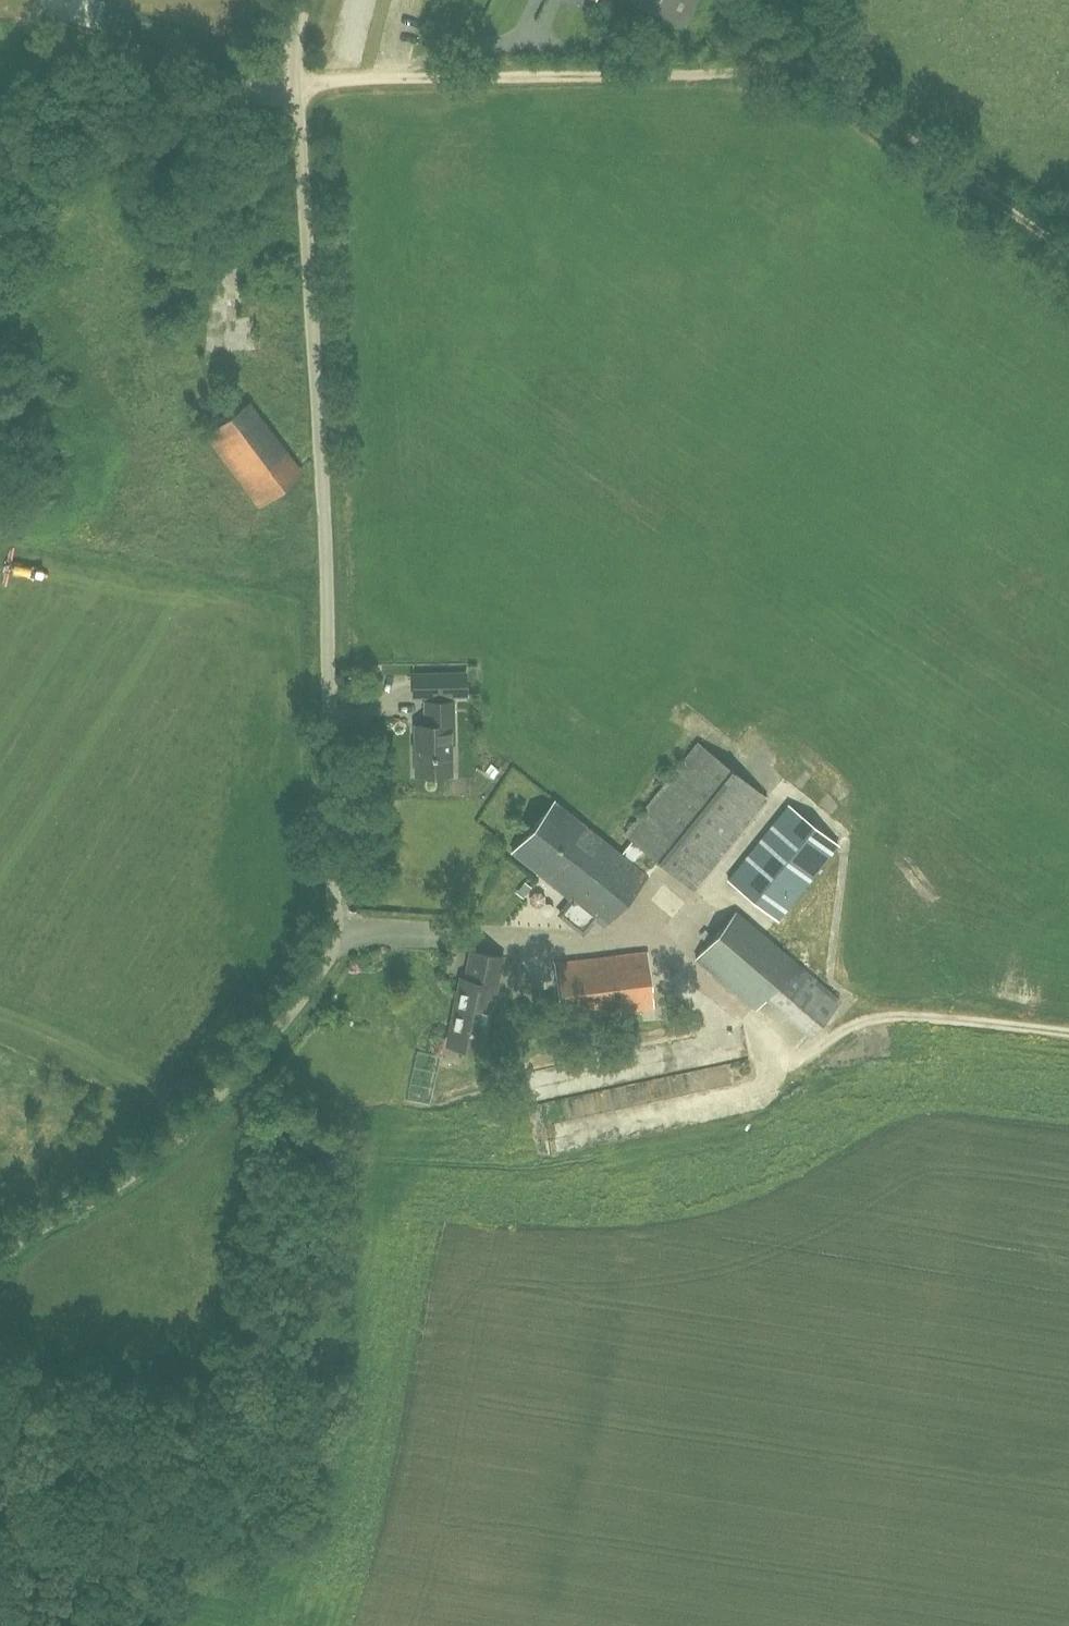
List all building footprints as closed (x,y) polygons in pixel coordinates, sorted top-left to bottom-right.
[(337,39),(361,45),(372,0),(347,0),(337,39)] [(686,24),(697,0),(635,0),(686,24)] [(296,470),(246,393),(199,424),(250,500),(296,470)] [(466,672),(433,673),(414,673),(414,695),(434,694),(466,694),(466,672)] [(450,743),(454,743),(453,701),(426,701),(426,724),(417,724),(418,773),(450,772),(450,743)] [(584,934),(597,918),(606,925),(658,860),(694,888),(767,797),(699,741),(625,833),(632,838),(621,852),(555,799),(513,851),(570,897),(557,912),(584,934)] [(777,919),(838,844),(789,804),(729,879),(777,919)] [(674,910),(688,895),(667,876),(653,892),(674,910)] [(758,1006),(766,997),(814,1036),(844,999),(737,909),(697,955),(758,1006)] [(498,986),(505,955),(479,949),(471,981),(468,997),(459,996),(458,1001),(490,1007),(491,1005),(494,1005),(498,986)] [(564,1019),(654,1007),(647,950),(556,962),(564,1019)] [(490,1007),(458,1001),(450,1043),(483,1049),(490,1007)] [(553,1064),(555,1072),(561,1071),(564,1083),(610,1071),(605,1050),(553,1064)] [(729,1056),(732,1075),(752,1072),(749,1053),(729,1056)] [(536,1090),(554,1087),(551,1070),(533,1073),(536,1090)]
